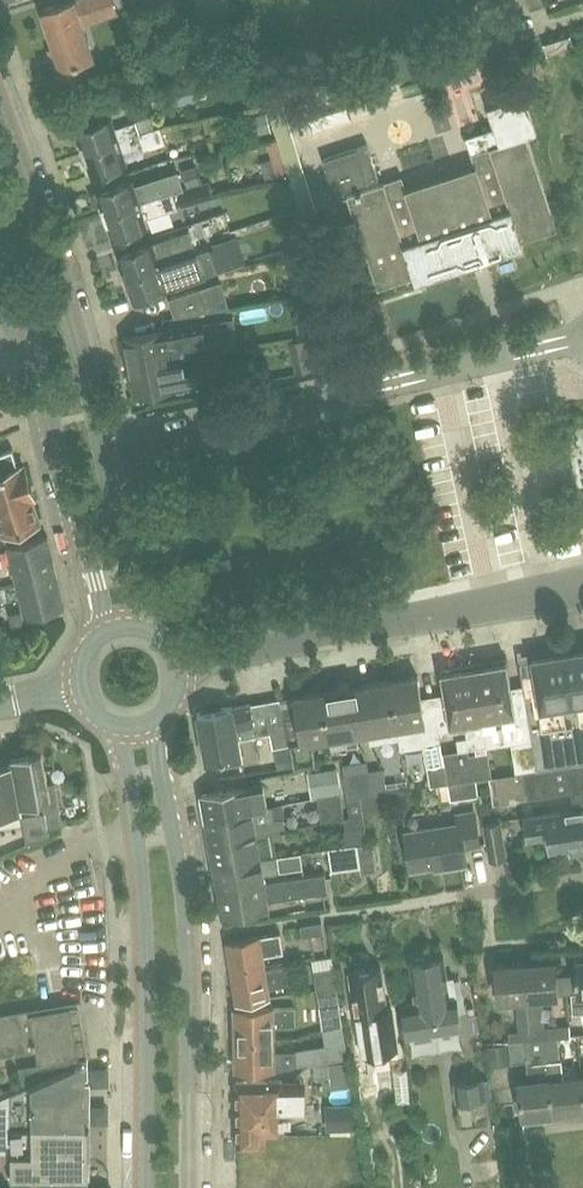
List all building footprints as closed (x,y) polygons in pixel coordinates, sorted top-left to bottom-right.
[(80,60),(94,55),(83,23),(102,16),(117,11),(113,0),(68,0),(43,8),(55,45),(62,66),(80,60)] [(530,10),(545,6),(543,0),(527,0),(530,10)] [(543,43),(546,54),(574,46),(571,34),(543,43)] [(193,82),(150,90),(154,108),(196,100),(193,82)] [(383,181),(347,193),(379,285),(413,274),(415,281),(523,245),(521,239),(558,227),(526,136),(537,133),(525,95),(487,107),(494,127),(465,136),(475,165),(387,194),(383,181)] [(255,114),(260,134),(271,131),(266,112),(255,114)] [(140,134),(136,122),(116,128),(112,116),(77,127),(85,151),(140,134)] [(161,127),(140,134),(85,151),(93,175),(127,164),(124,153),(143,146),(144,150),(166,143),(161,127)] [(369,144),(335,155),(324,158),(335,192),(379,177),(369,144)] [(290,178),(300,210),(306,229),(321,224),(299,154),(284,158),(288,173),(290,178)] [(266,180),(277,177),(288,173),(284,158),(283,156),(271,159),(261,163),(266,180)] [(98,190),(98,192),(92,195),(96,207),(102,205),(106,214),(173,192),(176,191),(183,188),(183,187),(178,172),(141,184),(143,189),(137,191),(133,179),(98,190)] [(181,208),(215,198),(210,181),(209,179),(183,187),(183,188),(176,191),(181,208)] [(173,192),(106,214),(113,238),(148,227),(145,215),(177,204),(173,192)] [(190,229),(118,252),(126,277),(182,259),(195,254),(198,253),(190,229)] [(237,234),(212,243),(222,270),(247,260),(237,234)] [(289,273),(316,265),(311,248),(284,256),(289,273)] [(195,254),(182,259),(126,277),(134,301),(169,289),(206,277),(204,271),(217,267),(211,249),(198,253),(195,254)] [(175,316),(207,311),(200,288),(169,298),(175,316)] [(331,310),(327,291),(293,299),(297,317),(331,310)] [(207,343),(203,322),(166,329),(124,337),(129,365),(172,357),(171,350),(207,343)] [(309,336),(316,365),(316,367),(342,361),(335,330),(309,336)] [(296,370),(313,368),(308,337),(292,339),(296,370)] [(172,357),(129,365),(135,394),(205,381),(201,362),(185,365),(183,356),(172,358),(172,357)] [(19,467),(14,449),(0,453),(0,534),(0,535),(40,522),(33,498),(35,497),(25,465),(19,467)] [(56,572),(52,552),(48,537),(8,547),(17,581),(56,572)] [(56,572),(17,581),(24,610),(10,613),(12,625),(34,619),(33,614),(65,606),(56,572)] [(527,706),(538,768),(552,766),(552,765),(582,761),(582,648),(525,657),(529,680),(523,681),(523,684),(526,697),(527,706)] [(474,666),(488,745),(512,742),(517,772),(538,768),(527,706),(526,697),(514,699),(507,661),(474,666)] [(451,729),(466,726),(467,736),(457,737),(459,749),(469,748),(475,747),(488,745),(474,666),(441,672),(451,729)] [(437,720),(426,721),(418,675),(390,679),(398,727),(400,737),(401,747),(426,743),(433,786),(448,783),(444,757),(437,720)] [(400,737),(398,727),(390,679),(362,684),(366,708),(354,710),(358,733),(370,731),(372,742),(383,740),(400,737)] [(340,688),(321,691),(329,738),(346,735),(348,746),(360,744),(358,733),(354,710),(366,708),(362,684),(340,688)] [(314,740),(329,738),(321,691),(293,695),(294,696),(280,698),(289,745),(291,744),(295,765),(296,766),(317,763),(314,740)] [(198,711),(207,760),(217,758),(219,765),(243,760),(239,737),(258,733),(270,731),(273,748),(277,769),(295,765),(291,744),(289,745),(280,698),(252,704),(252,703),(233,707),(233,705),(198,711)] [(489,749),(476,752),(470,753),(444,757),(448,783),(493,776),(489,749)] [(27,842),(50,832),(49,827),(63,824),(56,783),(48,784),(42,751),(12,756),(13,761),(21,804),(42,800),(45,813),(22,817),(27,842)] [(22,810),(21,804),(13,761),(0,764),(0,814),(22,810)] [(555,812),(576,809),(581,846),(582,845),(582,763),(539,769),(525,772),(529,798),(553,794),(555,812)] [(307,771),(311,796),(340,791),(336,766),(307,771)] [(378,794),(385,793),(388,793),(384,768),(370,770),(370,771),(374,795),(378,794)] [(356,773),(344,775),(348,799),(349,799),(360,797),(361,797),(374,795),(370,771),(370,770),(356,773)] [(476,779),(466,780),(469,796),(479,795),(476,779)] [(206,818),(253,810),(253,808),(268,806),(264,783),(202,794),(206,818)] [(340,792),(316,796),(321,822),(344,817),(340,792)] [(360,797),(363,815),(387,810),(385,793),(378,794),(374,795),(361,797),(360,797)] [(363,815),(360,797),(349,799),(348,799),(350,816),(344,817),(345,829),(344,829),(346,845),(357,843),(367,842),(363,815)] [(210,841),(257,833),(286,828),(284,816),(274,818),(272,805),(268,806),(253,808),(253,810),(206,818),(210,841)] [(581,846),(576,809),(555,812),(525,816),(528,839),(549,836),(551,850),(581,846)] [(465,847),(480,844),(475,812),(458,815),(459,823),(406,832),(412,870),(443,865),(444,868),(467,864),(465,847)] [(500,822),(485,824),(491,859),(507,856),(500,822)] [(287,836),(286,828),(257,833),(210,841),(214,865),(277,853),(275,838),(280,837),(280,838),(287,836)] [(357,843),(360,865),(361,872),(377,869),(373,841),(367,842),(357,843)] [(357,843),(346,845),(343,845),(347,867),(360,865),(357,843)] [(277,853),(214,865),(219,889),(238,884),(238,886),(265,880),(264,874),(279,871),(276,855),(277,854),(277,853)] [(279,863),(301,860),(300,853),(278,856),(279,863)] [(271,906),(269,899),(283,897),(329,888),(326,869),(265,880),(238,886),(238,884),(219,889),(223,915),(271,906)] [(300,924),(301,934),(323,931),(321,921),(300,924)] [(232,971),(265,966),(263,955),(284,951),(281,933),(227,942),(232,971)] [(556,960),(555,955),(537,956),(538,961),(526,962),(531,1039),(546,1037),(558,1036),(570,1035),(570,1024),(546,1026),(542,995),(559,994),(556,960)] [(412,961),(418,1002),(404,1004),(408,1037),(462,1029),(454,977),(448,978),(445,956),(412,961)] [(531,1039),(526,962),(496,965),(499,999),(517,997),(519,1031),(509,1032),(510,1041),(531,1039)] [(265,966),(232,971),(238,1002),(271,997),(269,988),(290,984),(287,966),(266,970),(265,966)] [(382,966),(351,970),(356,1011),(358,1011),(363,1049),(374,1047),(398,1044),(393,1004),(387,1005),(382,966)] [(314,971),(317,990),(337,987),(334,968),(314,971)] [(337,987),(317,990),(319,1004),(323,1028),(343,1024),(337,987)] [(80,1055),(71,1005),(0,1018),(0,1056),(37,1049),(40,1063),(18,1067),(22,1088),(34,1083),(81,1062),(91,1058),(91,1056),(80,1055)] [(236,1039),(275,1038),(275,1025),(296,1024),(296,1006),(236,1007),(236,1039)] [(343,1024),(323,1028),(326,1044),(328,1061),(349,1057),(343,1024)] [(546,1037),(555,1110),(582,1107),(582,1076),(582,1074),(564,1076),(562,1059),(560,1059),(558,1036),(546,1037)] [(546,1037),(531,1039),(510,1041),(512,1058),(526,1057),(529,1081),(519,1082),(523,1114),(524,1121),(543,1119),(543,1112),(553,1110),(555,1110),(546,1037)] [(275,1050),(275,1038),(236,1039),(237,1070),(277,1069),(294,1066),(295,1065),(298,1063),(297,1050),(295,1050),(275,1050)] [(487,1046),(489,1067),(510,1064),(507,1043),(487,1046)] [(91,1058),(81,1062),(34,1083),(34,1125),(86,1125),(87,1073),(91,1073),(91,1058)] [(460,1080),(455,1081),(458,1099),(461,1123),(488,1119),(488,1117),(485,1095),(482,1077),(460,1080)] [(265,1145),(265,1133),(285,1133),(284,1114),(306,1114),(305,1082),(284,1082),(284,1080),(238,1081),(238,1145),(265,1145)] [(12,1153),(12,1176),(89,1176),(90,1125),(86,1125),(34,1125),(34,1083),(22,1088),(0,1098),(0,1153),(12,1153)] [(326,1102),(326,1129),(353,1129),(354,1103),(326,1102)]
